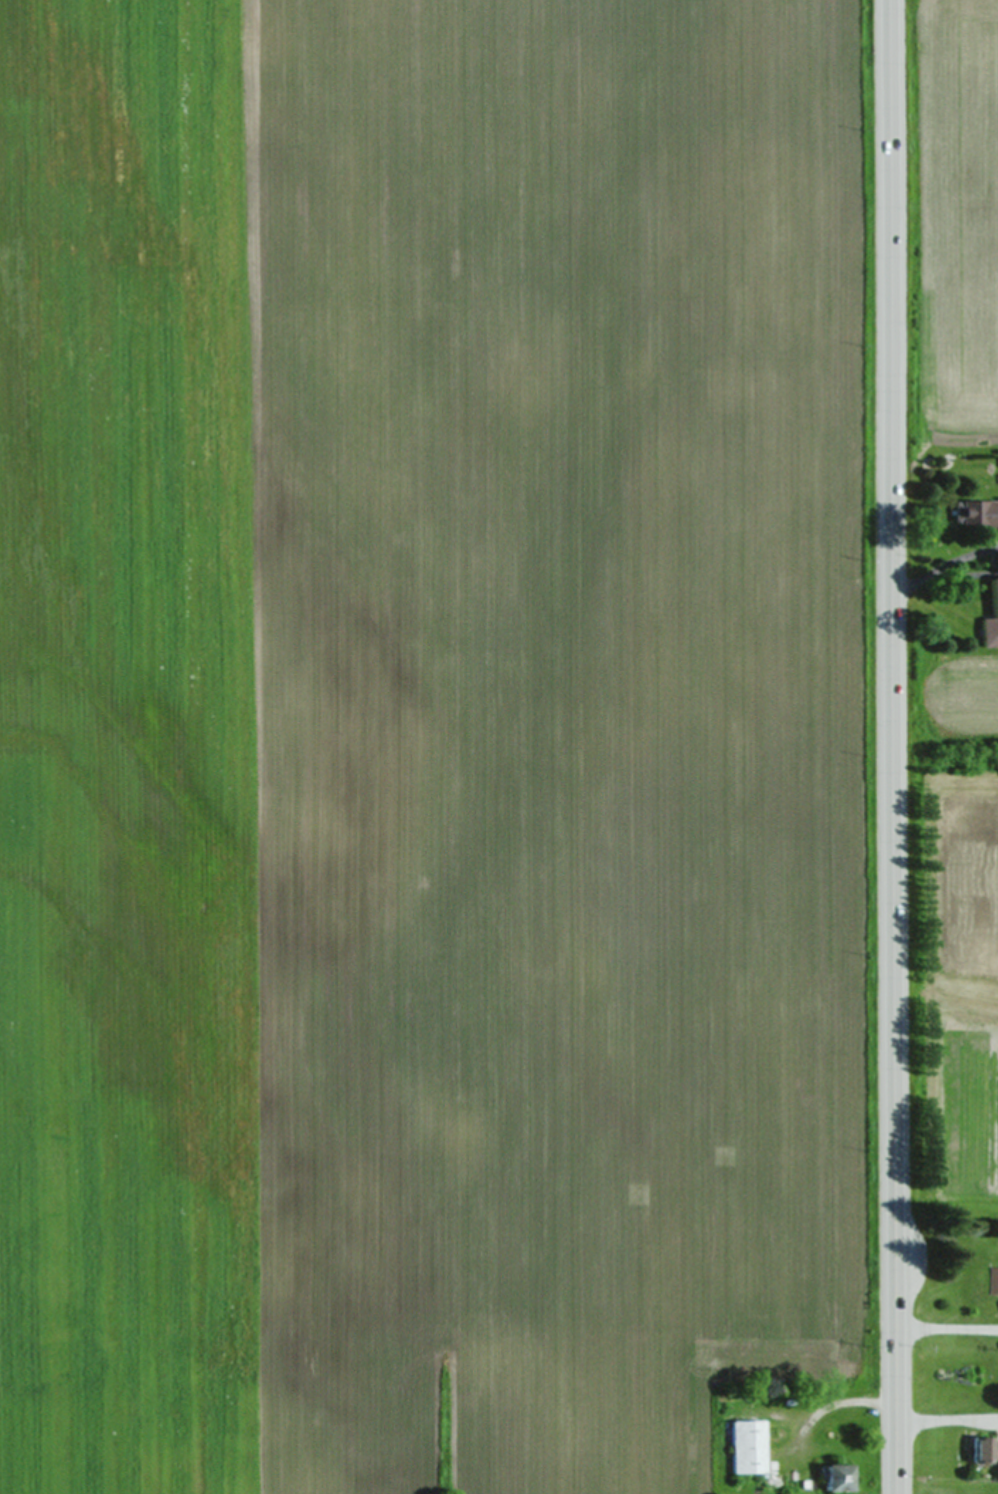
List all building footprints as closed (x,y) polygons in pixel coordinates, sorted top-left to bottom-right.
[(972,500),(972,525),(997,524),(997,500),(972,500)] [(992,577),(993,617),(982,618),(984,646),(997,645),(997,577),(992,577)] [(988,1267),(988,1294),(997,1294),(997,1268),(988,1267)] [(765,1473),(764,1421),(730,1422),(731,1474),(765,1473)] [(975,1438),(974,1463),(991,1463),(992,1438),(975,1438)] [(824,1492),(850,1492),(850,1466),(823,1466),(824,1492)]
